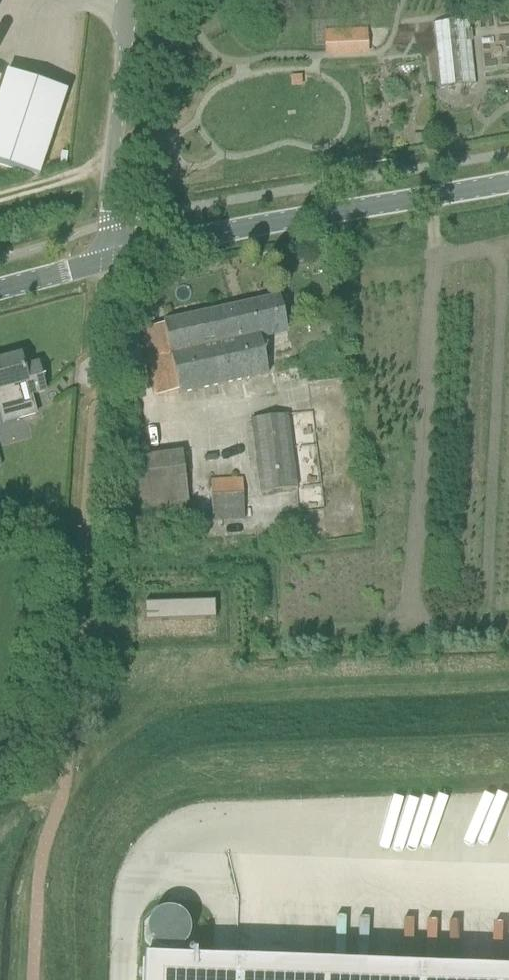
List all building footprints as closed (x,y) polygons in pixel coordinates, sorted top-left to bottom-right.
[(440,88),(477,85),(470,19),(433,24),(440,88)] [(367,29),(337,30),(324,31),(324,45),(325,57),(368,55),(367,29)] [(158,397),(179,391),(180,397),(268,377),(259,337),(287,331),(280,297),(164,323),(164,325),(143,330),(158,397)] [(37,365),(23,369),(20,357),(0,362),(0,403),(13,400),(19,419),(35,415),(30,395),(44,392),(37,365)] [(260,493),(297,489),(288,415),(251,419),(260,493)] [(133,460),(140,516),(188,510),(181,454),(133,460)] [(244,521),(243,478),(212,479),(213,522),(244,521)] [(215,598),(145,602),(146,620),(216,616),(215,598)] [(143,950),(142,979),(508,979),(508,964),(143,950)]
